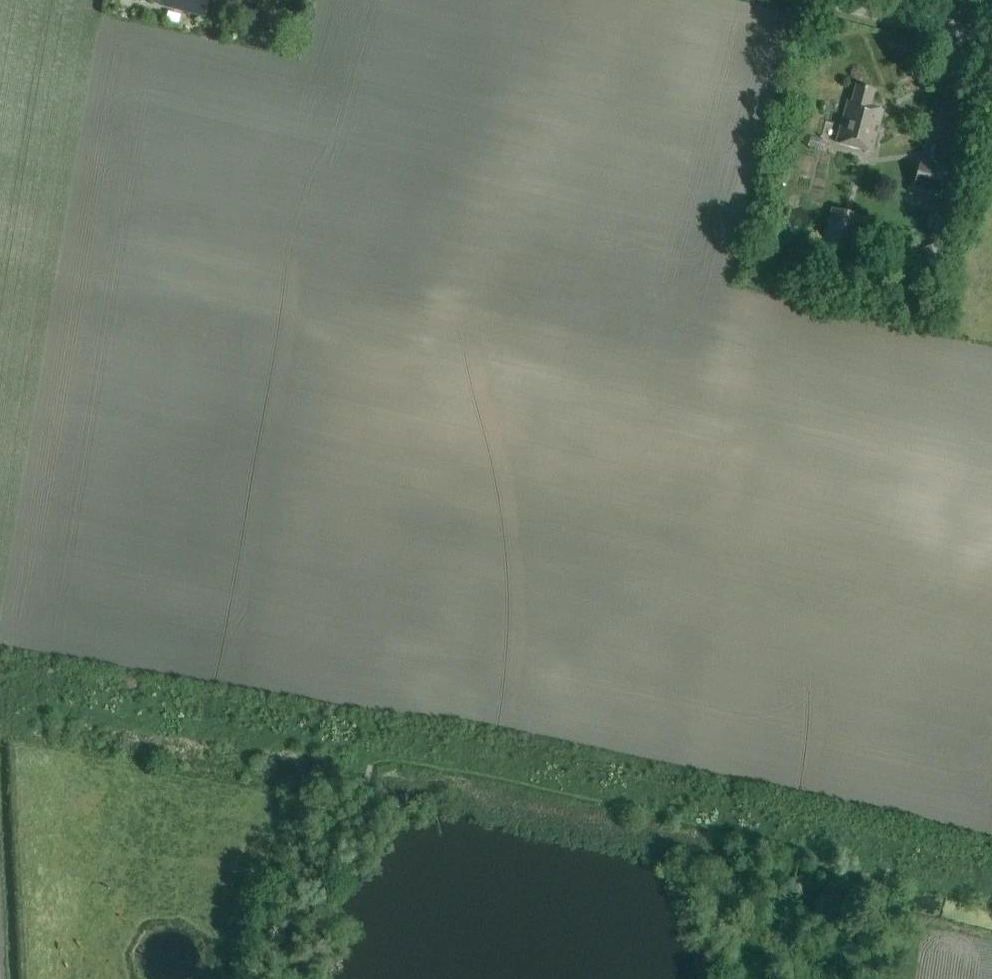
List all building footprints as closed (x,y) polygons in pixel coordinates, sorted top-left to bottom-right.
[(208,0),(163,0),(161,6),(204,17),(208,0)] [(871,151),(882,110),(871,107),(875,90),(857,85),(853,101),(848,100),(836,141),(871,151)] [(950,199),(958,169),(921,158),(912,188),(950,199)] [(820,246),(852,255),(863,216),(831,208),(820,246)] [(927,265),(943,260),(938,243),(922,249),(927,265)]
